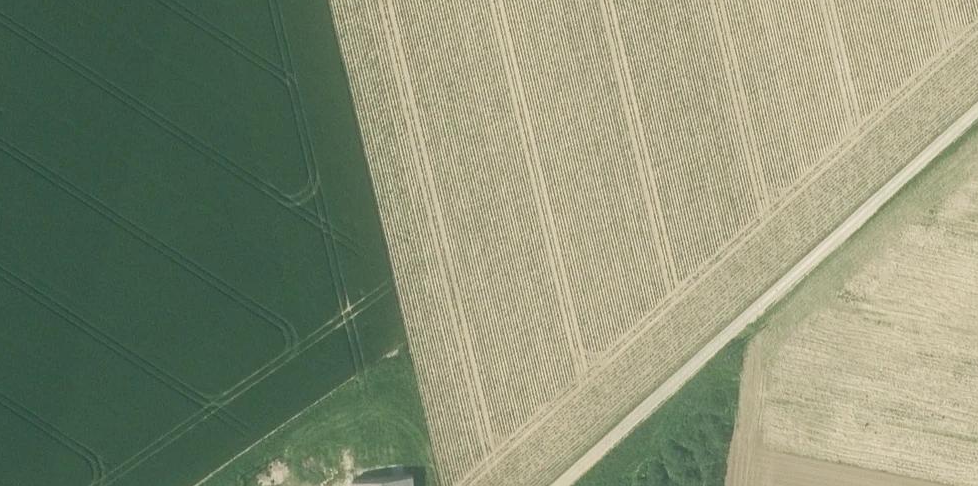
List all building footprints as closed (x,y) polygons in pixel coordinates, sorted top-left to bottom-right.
[(356,485),(416,485),(415,476),(355,481),(356,485)]
